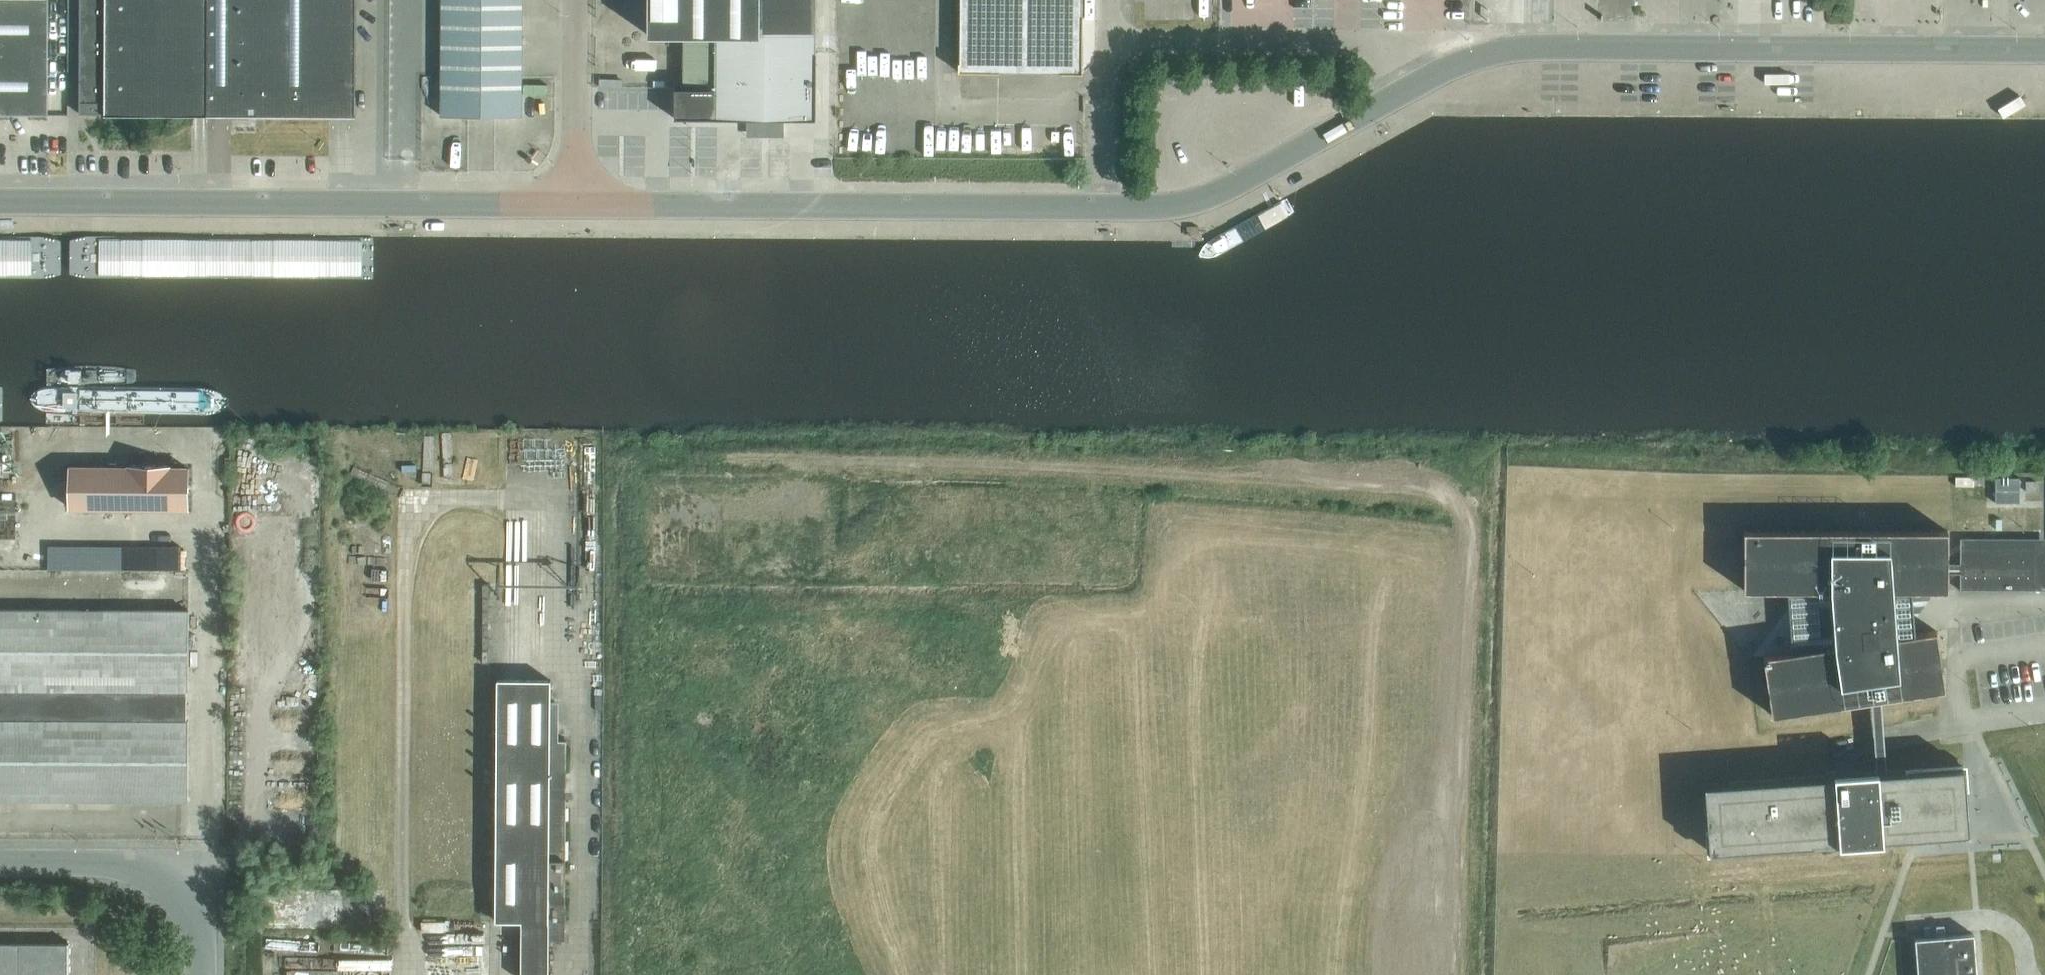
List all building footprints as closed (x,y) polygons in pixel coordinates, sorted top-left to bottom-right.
[(49,0),(0,0),(0,114),(48,114),(49,0)] [(80,113),(104,113),(105,114),(355,111),(353,0),(79,0),(80,113)] [(442,115),(523,116),(523,0),(442,0),(442,115)] [(648,35),(716,35),(716,55),(657,55),(658,117),(715,118),(747,118),(747,122),(757,132),(774,132),(784,122),(784,118),(815,118),(816,0),(649,0),(648,35)] [(959,71),(1082,72),(1083,0),(960,0),(959,71)] [(1623,13),(1623,5),(1634,4),(1634,0),(1607,0),(1608,14),(1623,13)] [(635,82),(635,57),(601,56),(600,82),(635,82)] [(208,508),(208,468),(188,468),(188,465),(148,464),(148,467),(88,467),(88,507),(208,508)] [(2020,478),(1996,478),(1996,504),(2020,504),(2020,478)] [(1914,633),(1911,590),(1947,590),(1947,530),(1744,530),(1744,590),(1787,590),(1792,651),(1763,655),(1772,715),(1945,689),(1936,630),(1914,633)] [(1960,538),(1960,590),(2044,590),(2044,538),(1960,538)] [(188,610),(0,609),(0,799),(188,800),(188,720),(187,720),(187,690),(188,690),(188,610)] [(559,739),(559,700),(550,700),(550,679),(497,679),(495,920),(522,921),(521,974),(548,974),(549,939),(565,939),(566,739),(559,739)] [(1967,811),(1964,767),(1704,785),(1709,851),(1969,833),(1967,811)] [(1973,933),(1915,938),(1918,974),(1977,974),(1973,933)] [(68,942),(68,943),(0,943),(0,974),(69,974),(70,942),(68,942)]
